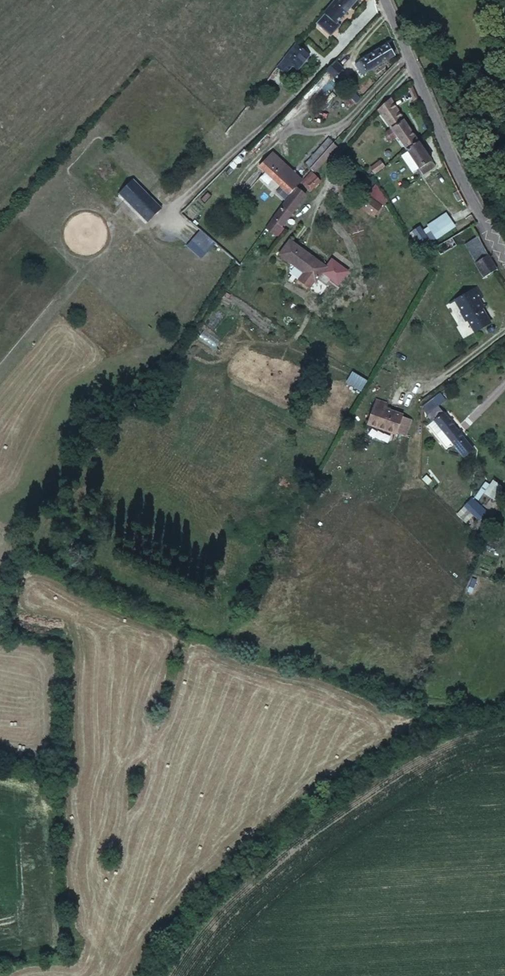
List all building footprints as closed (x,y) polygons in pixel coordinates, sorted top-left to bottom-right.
[(326,5),(329,7),(322,17),(335,28),(343,17),(340,15),(351,0),(330,0),(326,5)] [(300,37),(281,63),(293,72),(303,60),(307,62),(317,50),(300,37)] [(389,42),(355,61),(361,73),(395,54),(389,42)] [(336,62),(324,75),(335,85),(347,72),(336,62)] [(392,101),(379,111),(390,129),(388,131),(386,132),(384,135),(383,138),(384,140),(385,141),(388,143),(392,142),(396,139),(405,152),(418,143),(392,101)] [(304,169),(309,174),(333,147),(328,143),(304,169)] [(333,147),(309,174),(315,179),(342,149),(337,143),(333,147)] [(436,172),(418,143),(405,152),(407,155),(418,172),(423,180),(436,172)] [(418,172),(407,155),(401,160),(412,176),(418,172)] [(295,190),(299,184),(269,158),(258,171),(264,178),(258,185),(282,208),(295,190)] [(377,159),(367,166),(371,172),(380,165),(377,159)] [(309,174),(299,184),(311,194),(320,183),(315,179),(309,174)] [(162,211),(129,185),(117,201),(149,227),(162,211)] [(307,200),(295,190),(282,208),(268,228),(277,236),(307,200)] [(380,208),(366,197),(358,207),(372,217),(380,208)] [(441,211),(430,219),(439,231),(450,223),(441,211)] [(201,230),(187,246),(201,259),(215,243),(201,230)] [(456,233),(444,242),(449,250),(461,241),(456,233)] [(498,267),(479,234),(466,243),(486,274),(498,267)] [(316,260),(292,240),(281,254),(305,273),(316,260)] [(461,305),(445,319),(454,329),(452,331),(459,339),(461,338),(469,347),(483,335),(467,316),(469,315),(461,305)] [(388,399),(377,397),(373,421),(403,426),(404,422),(406,409),(406,406),(387,403),(388,399)] [(464,456),(473,449),(438,408),(437,406),(427,414),(433,421),(434,420),(442,430),(436,434),(447,447),(452,442),(464,456)] [(406,409),(404,422),(411,424),(413,411),(406,409)] [(480,520),(487,513),(474,498),(456,513),(465,524),(475,515),(480,520)]
